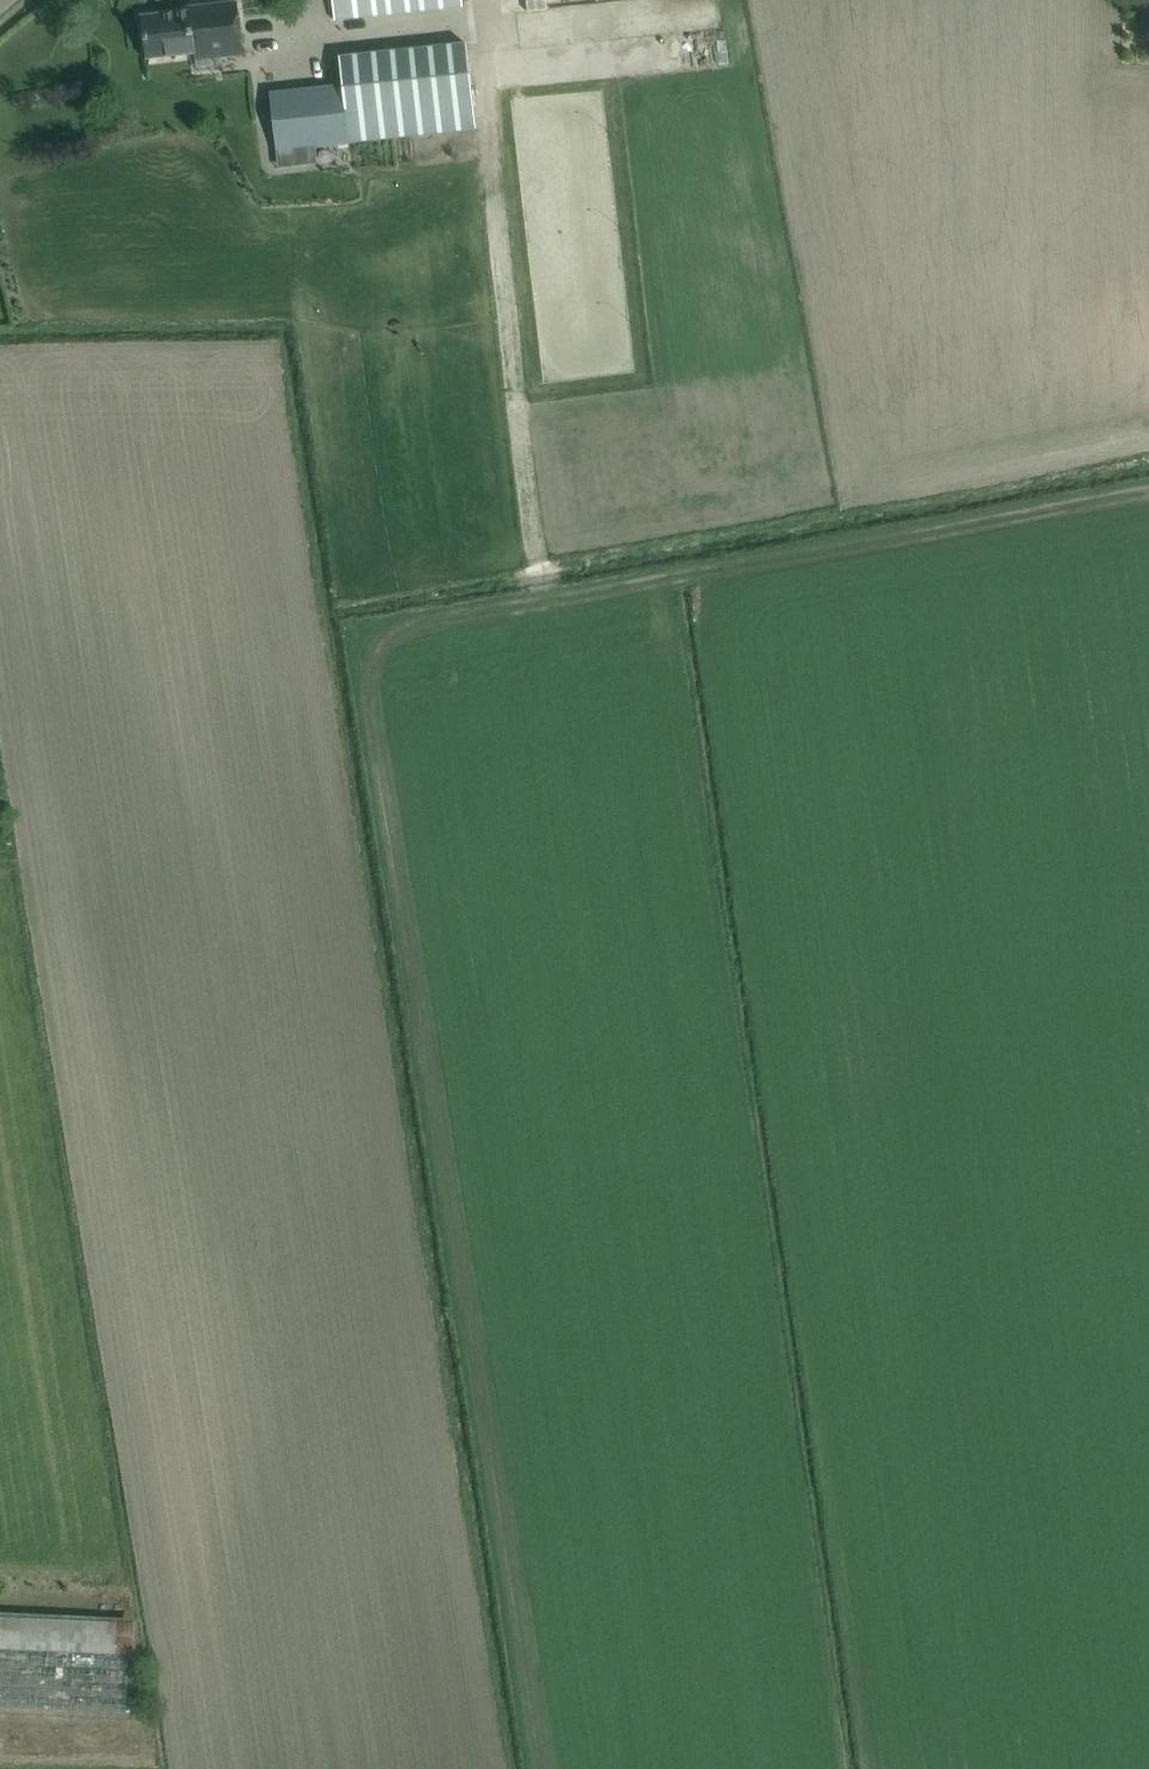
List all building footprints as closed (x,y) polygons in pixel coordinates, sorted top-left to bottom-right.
[(461,5),(460,0),(332,0),(334,19),(461,5)] [(1148,29),(1148,0),(1139,0),(1140,30),(1148,29)] [(194,59),(243,53),(237,1),(187,7),(188,10),(140,15),(145,58),(193,53),(194,59)] [(269,92),(276,151),(475,129),(465,44),(339,58),(342,84),(269,92)] [(129,1654),(0,1648),(0,1707),(125,1713),(129,1654)]
